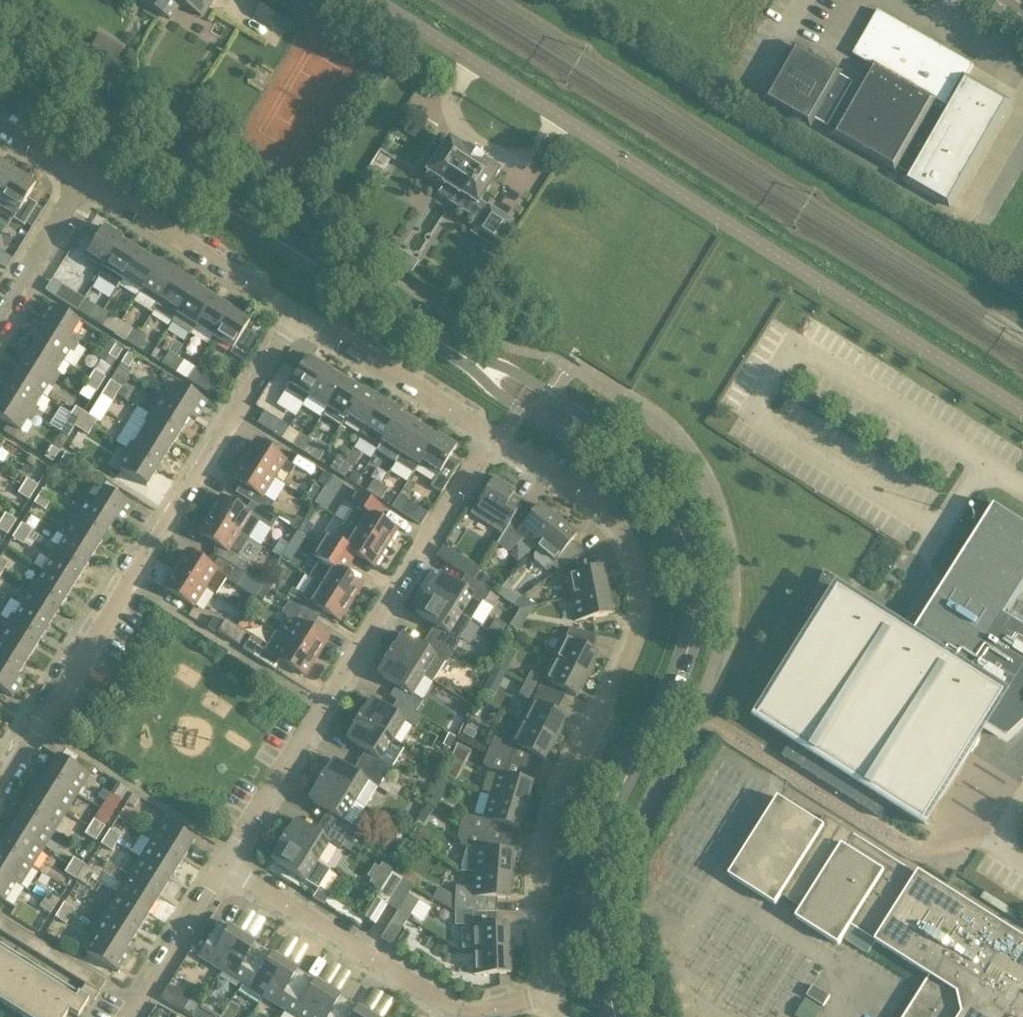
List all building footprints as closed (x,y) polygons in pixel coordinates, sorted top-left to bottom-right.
[(160,14),(170,20),(180,4),(201,17),(212,0),(139,0),(138,1),(160,14)] [(294,17),(266,0),(263,0),(254,15),(284,33),(294,17)] [(853,55),(874,67),(947,109),(965,77),(966,78),(973,66),(878,11),(853,55)] [(91,45),(115,60),(124,47),(99,32),(91,45)] [(828,127),(830,123),(853,83),(840,73),(839,75),(796,48),(766,100),(810,125),(813,119),(828,127)] [(947,109),(874,67),(835,135),(895,170),(896,168),(909,175),(947,109)] [(947,109),(909,175),(906,182),(949,207),(1009,103),(966,78),(965,77),(947,109)] [(497,173),(498,172),(497,170),(496,171),(481,161),(482,159),(480,158),(467,150),(468,150),(466,149),(465,150),(449,140),(450,140),(448,139),(446,140),(447,141),(427,171),(426,172),(428,174),(428,173),(451,189),(451,190),(459,195),(459,194),(467,199),(461,209),(479,221),(471,233),(494,248),(511,222),(488,206),(487,207),(479,202),(497,173)] [(16,173),(0,163),(0,199),(16,173)] [(27,199),(35,185),(16,173),(0,199),(0,204),(16,214),(13,219),(24,226),(37,205),(27,199)] [(102,268),(96,277),(98,278),(122,239),(103,227),(85,257),(102,268)] [(116,289),(121,280),(122,281),(141,251),(122,239),(98,278),(116,289)] [(140,292),(159,262),(141,251),(122,281),(140,292)] [(495,254),(491,251),(485,259),(490,262),(495,254)] [(0,255),(0,266),(6,270),(12,259),(1,252),(0,255)] [(157,302),(152,310),(154,311),(177,273),(159,262),(140,292),(157,302)] [(196,285),(177,273),(154,311),(172,323),(196,285)] [(189,334),(194,325),(195,326),(214,296),(196,285),(172,323),(189,334)] [(77,295),(70,307),(77,311),(84,300),(77,295)] [(214,338),(232,308),(214,296),(195,326),(214,338)] [(72,343),(76,337),(72,334),(79,323),(51,306),(40,324),(45,328),(46,327),(72,343)] [(96,323),(103,311),(95,307),(88,318),(96,323)] [(261,338),(245,329),(251,320),(232,308),(214,338),(232,349),(230,354),(245,364),(261,338)] [(103,311),(96,323),(103,327),(110,316),(103,311)] [(72,343),(46,327),(45,328),(35,344),(63,362),(70,351),(73,353),(78,346),(72,343)] [(132,346),(139,334),(132,329),(125,341),(132,346)] [(139,334),(132,346),(139,350),(147,339),(139,334)] [(63,362),(35,344),(24,362),(56,381),(60,375),(56,373),(63,362)] [(115,345),(108,356),(116,361),(122,350),(115,345)] [(169,368),(176,357),(169,352),(162,364),(169,368)] [(135,358),(128,353),(121,364),(128,369),(135,358)] [(284,393),(302,404),(307,396),(308,397),(327,367),(308,355),(284,393)] [(176,357),(169,368),(176,373),(183,361),(176,357)] [(56,381),(24,362),(13,379),(42,397),(48,386),(52,388),(56,381)] [(308,397),(326,408),(327,408),(345,378),(327,367),(308,397)] [(187,380),(195,384),(211,394),(218,383),(194,368),(187,380)] [(90,379),(100,385),(105,378),(94,371),(90,379)] [(326,408),(321,416),(339,427),(344,419),(345,420),(364,390),(345,378),(327,408),(326,408)] [(42,397),(13,379),(3,396),(34,416),(38,409),(35,407),(42,397)] [(100,385),(90,379),(85,386),(96,393),(100,385)] [(106,389),(117,395),(121,388),(110,381),(106,389)] [(164,401),(190,417),(195,421),(207,403),(179,385),(172,396),(168,394),(164,400),(164,401)] [(117,395),(106,389),(101,396),(112,403),(117,395)] [(345,420),(362,431),(363,431),(382,401),(364,390),(345,420)] [(164,400),(152,393),(145,404),(152,408),(147,415),(179,434),(190,417),(164,401),(164,400)] [(3,396),(0,400),(0,419),(20,432),(27,420),(30,423),(34,416),(3,396)] [(362,431),(357,439),(377,451),(400,413),(382,401),(363,431),(362,431)] [(71,414),(82,421),(86,414),(75,407),(71,414)] [(419,424),(400,413),(377,451),(395,462),(419,424)] [(60,431),(67,436),(73,426),(77,429),(82,421),(71,414),(60,431)] [(82,421),(93,428),(97,421),(86,414),(82,421)] [(179,434),(147,415),(143,421),(147,423),(140,434),(168,452),(179,434)] [(93,428),(82,421),(77,429),(88,436),(93,428)] [(289,428),(282,423),(274,434),(282,439),(289,428)] [(412,473),(417,465),(418,465),(437,436),(419,424),(395,462),(412,473)] [(168,452),(140,434),(133,445),(130,443),(126,449),(158,469),(168,452)] [(300,451),(307,439),(300,434),(293,446),(300,451)] [(437,436),(418,465),(437,477),(431,487),(441,494),(460,464),(449,458),(456,447),(437,436)] [(307,439),(300,451),(308,455),(315,443),(307,439)] [(294,466),(254,441),(243,460),(274,479),(280,469),(289,474),(294,466)] [(52,447),(45,458),(52,463),(59,452),(52,447)] [(158,469),(126,449),(122,456),(125,458),(118,469),(146,487),(158,469)] [(65,454),(58,465),(66,469),(72,458),(65,454)] [(337,473),(344,462),(337,457),(330,469),(337,473)] [(231,478),(262,498),(274,479),(243,460),(231,478)] [(344,462),(337,473),(344,478),(351,466),(344,462)] [(324,489),(331,477),(324,473),(317,485),(324,489)] [(315,503),(326,510),(343,484),(331,477),(324,489),(322,491),(315,503)] [(22,487),(33,493),(38,486),(27,479),(22,487)] [(374,496),(381,485),(373,480),(366,492),(374,496)] [(520,507),(509,500),(514,493),(493,480),(489,486),(484,483),(477,496),(481,498),(473,511),(498,526),(495,530),(502,535),(523,503),(522,503),(520,507)] [(381,485),(374,496),(381,501),(388,489),(381,485)] [(322,491),(313,486),(305,499),(314,505),(315,503),(322,491)] [(33,493),(22,487),(18,494),(29,501),(33,493)] [(89,504),(114,520),(114,521),(120,524),(131,506),(103,488),(96,500),(93,497),(89,503),(89,504)] [(38,497),(49,503),(54,496),(43,489),(38,497)] [(370,514),(376,505),(355,492),(348,503),(353,506),(343,523),(385,549),(397,530),(370,514)] [(250,502),(244,511),(220,496),(208,515),(247,539),(258,521),(270,528),(276,519),(250,502)] [(428,514),(407,501),(399,496),(392,508),(421,526),(428,514)] [(49,503),(38,497),(34,504),(45,511),(49,503)] [(72,518),(104,538),(114,521),(114,520),(89,504),(89,503),(87,502),(80,513),(76,511),(72,518)] [(502,535),(496,544),(508,551),(522,539),(534,549),(557,520),(539,505),(535,510),(528,505),(523,503),(502,535)] [(976,668),(1019,601),(1022,595),(1022,523),(992,504),(914,627),(976,668)] [(1,521),(11,528),(16,521),(5,514),(1,521)] [(250,563),(237,555),(247,539),(208,515),(197,533),(219,547),(213,556),(243,574),(250,563)] [(290,527),(297,532),(304,521),(297,517),(290,527)] [(65,537),(93,555),(104,538),(72,518),(68,524),(71,526),(65,537)] [(533,560),(546,571),(552,564),(553,564),(576,535),(557,520),(534,549),(536,550),(533,553),(532,556),(533,560)] [(1,521),(0,522),(0,531),(7,535),(11,528),(1,521)] [(304,521),(297,532),(306,537),(312,526),(304,521)] [(334,538),(324,533),(317,544),(340,559),(346,550),(374,567),(385,549),(343,523),(334,538)] [(17,531),(27,538),(32,531),(21,524),(17,531)] [(27,538),(17,531),(12,538),(23,545),(27,538)] [(281,557),(290,562),(305,537),(297,532),(281,557)] [(51,552),(82,572),(93,555),(65,537),(58,548),(55,546),(51,552)] [(27,538),(24,544),(30,548),(34,542),(27,538)] [(310,555),(319,560),(309,576),(320,584),(351,604),(362,585),(335,568),(340,559),(317,544),(310,555)] [(225,578),(236,585),(243,574),(213,556),(208,565),(186,551),(174,569),(205,589),(206,588),(215,594),(225,578)] [(43,572),(71,589),(82,572),(51,552),(46,559),(50,561),(43,572)] [(470,578),(474,580),(479,573),(481,570),(460,557),(453,567),(470,578)] [(3,571),(8,564),(0,559),(0,569),(3,571)] [(566,574),(571,598),(607,591),(602,567),(566,574)] [(205,589),(174,569),(163,588),(194,607),(205,589)] [(1019,601),(976,668),(914,627),(824,571),(815,598),(797,633),(808,639),(760,716),(756,714),(755,715),(793,739),(782,756),(837,793),(880,818),(891,801),(928,824),(929,823),(926,821),(984,726),(1001,737),(1005,733),(1007,734),(1010,735),(1012,734),(1015,733),(1017,731),(1018,727),(1016,723),(1019,720),(1022,722),(1022,603),(1019,601)] [(29,587),(61,607),(71,589),(43,572),(37,582),(33,580),(29,587)] [(483,586),(488,579),(479,573),(474,580),(483,586)] [(482,601),(484,602),(491,591),(483,586),(474,580),(470,578),(463,588),(440,574),(427,594),(469,620),(482,601)] [(263,586),(270,591),(276,580),(269,576),(263,586)] [(256,597),(263,586),(256,582),(249,593),(256,597)] [(310,600),(291,588),(284,599),(287,602),(308,615),(314,606),(340,622),(351,604),(320,584),(310,600)] [(263,586),(256,597),(263,602),(270,591),(263,586)] [(22,606),(50,624),(61,607),(29,587),(25,594),(28,596),(22,606)] [(511,604),(517,595),(506,588),(500,597),(511,604)] [(575,621),(611,615),(607,591),(571,598),(575,621)] [(415,613),(438,628),(432,639),(453,652),(460,641),(457,640),(469,620),(427,594),(415,613)] [(518,608),(532,604),(517,595),(511,604),(518,608)] [(280,613),(296,622),(286,638),(275,631),(274,632),(317,658),(328,640),(303,624),(308,615),(287,602),(280,613)] [(514,615),(524,619),(532,604),(518,608),(514,615)] [(7,621),(39,641),(50,624),(22,606),(15,617),(12,615),(7,621)] [(509,624),(497,617),(489,628),(501,636),(509,624)] [(214,618),(208,628),(214,633),(221,622),(214,618)] [(238,645),(246,633),(225,620),(217,632),(238,645)] [(0,641),(28,658),(39,641),(7,621),(3,628),(7,630),(0,641)] [(569,629),(565,638),(554,659),(587,676),(598,654),(584,647),(590,635),(595,636),(595,635),(569,629)] [(263,650),(274,657),(305,677),(317,658),(274,632),(263,650)] [(389,654),(423,675),(436,656),(447,663),(453,652),(432,639),(425,649),(402,634),(389,654)] [(252,655),(260,642),(250,635),(242,649),(252,655)] [(17,676),(18,675),(28,658),(0,641),(0,665),(17,676)] [(377,674),(401,689),(394,699),(401,704),(401,703),(416,713),(422,702),(411,695),(423,675),(389,654),(377,674)] [(499,657),(494,668),(505,674),(511,663),(499,657)] [(587,676),(554,659),(543,680),(576,697),(587,676)] [(12,697),(23,679),(18,675),(17,676),(0,665),(0,690),(12,697)] [(500,684),(505,674),(494,668),(489,678),(500,684)] [(525,684),(534,689),(540,677),(531,672),(525,684)] [(534,689),(525,684),(519,695),(528,700),(534,689)] [(393,740),(405,721),(416,728),(422,717),(416,713),(401,703),(401,704),(394,714),(371,699),(358,719),(392,740),(393,740)] [(565,718),(533,701),(522,722),(554,739),(565,718)] [(390,766),(391,766),(403,746),(393,740),(392,740),(358,719),(346,739),(370,754),(363,764),(383,777),(390,766)] [(554,739),(522,722),(512,742),(492,738),(487,751),(510,760),(516,746),(544,760),(554,739)] [(444,733),(439,744),(449,749),(454,738),(444,733)] [(490,795),(525,806),(532,783),(505,775),(510,760),(487,751),(487,753),(477,749),(476,750),(482,764),(496,774),(490,795)] [(89,775),(94,768),(76,757),(72,764),(58,756),(46,775),(78,794),(90,775),(89,775)] [(450,758),(443,773),(454,779),(462,764),(450,758)] [(355,801),(364,807),(377,787),(383,777),(363,764),(357,774),(333,760),(321,780),(355,801)] [(78,794),(46,775),(35,793),(66,813),(78,794)] [(346,837),(357,820),(347,813),(355,801),(321,780),(308,799),(332,814),(325,825),(346,837)] [(430,801),(437,803),(444,783),(436,781),(430,801)] [(120,802),(127,791),(119,786),(113,797),(120,802)] [(66,813),(35,793),(23,811),(55,831),(66,813)] [(132,794),(125,805),(133,810),(140,799),(132,794)] [(525,806),(490,795),(484,816),(467,815),(460,821),(458,827),(464,831),(488,835),(491,821),(518,829),(525,806)] [(417,798),(414,802),(421,806),(423,802),(417,798)] [(920,873),(918,876),(825,817),(820,824),(779,798),(730,876),(776,905),(782,895),(803,908),(797,918),(839,945),(852,926),(877,941),(876,942),(931,976),(905,1016),(1022,1016),(1022,938),(920,873)] [(426,806),(422,811),(429,816),(433,811),(426,806)] [(55,831),(23,811),(12,829),(43,849),(55,831)] [(178,831),(183,824),(167,814),(151,840),(182,860),(194,841),(178,831)] [(89,827),(100,834),(105,826),(94,820),(89,827)] [(317,861),(329,842),(339,848),(341,845),(347,849),(352,841),(346,837),(325,825),(319,835),(295,820),(283,840),(317,861)] [(100,834),(89,827),(85,834),(96,841),(100,834)] [(512,851),(485,849),(488,835),(464,831),(458,827),(456,837),(460,845),(471,848),(476,849),(474,873),(511,875),(512,851)] [(43,849),(12,829),(0,848),(32,867),(43,849)] [(105,837),(116,844),(121,836),(110,830),(105,837)] [(116,844),(105,837),(101,844),(112,851),(116,844)] [(139,858),(171,878),(182,860),(151,840),(139,858)] [(318,890),(330,870),(317,861),(283,840),(270,860),(318,890)] [(0,848),(0,849),(0,873),(21,886),(32,867),(0,848)] [(73,858),(69,865),(80,872),(85,865),(73,858)] [(128,877),(160,896),(171,878),(139,858),(128,877)] [(386,880),(385,864),(369,866),(370,882),(386,880)] [(64,872),(75,879),(80,872),(69,865),(64,872)] [(80,872),(91,879),(96,872),(85,865),(80,872)] [(91,879),(80,872),(75,879),(86,886),(91,879)] [(0,873),(0,899),(5,902),(16,884),(20,886),(21,886),(0,873)] [(376,898),(387,905),(403,880),(392,873),(376,898)] [(455,885),(454,895),(447,894),(446,908),(453,908),(453,911),(471,911),(471,912),(493,912),(496,912),(497,898),(509,899),(511,875),(474,873),(473,887),(455,885)] [(117,895),(148,914),(160,896),(128,877),(117,895)] [(397,912),(408,895),(413,886),(403,880),(387,905),(397,912)] [(44,900),(55,907),(59,900),(48,893),(44,900)] [(105,913),(137,933),(148,914),(117,895),(105,913)] [(408,895),(397,912),(392,920),(403,927),(419,901),(408,895)] [(55,907),(44,900),(39,908),(50,914),(55,907)] [(60,910),(71,917),(75,910),(64,903),(60,910)] [(71,917),(60,910),(55,918),(66,924),(71,917)] [(494,926),(493,912),(471,912),(472,927),(472,951),(509,949),(508,925),(494,926)] [(94,931),(130,954),(130,953),(126,951),(137,933),(105,913),(94,931)] [(85,984),(99,993),(99,992),(105,982),(0,916),(0,931),(85,984)] [(238,928),(235,933),(230,930),(219,923),(218,925),(210,920),(191,950),(199,955),(198,957),(220,971),(244,932),(238,928)] [(451,958),(458,942),(411,923),(404,939),(451,958)] [(130,954),(94,931),(93,932),(98,935),(86,953),(118,973),(130,954)] [(248,941),(251,936),(244,932),(220,971),(242,984),(263,950),(253,944),(248,941)] [(473,975),(510,973),(509,949),(472,951),(473,975)] [(281,955),(277,960),(272,956),(263,950),(242,984),(263,997),(287,959),(281,955)] [(99,993),(85,984),(79,995),(78,994),(74,1000),(0,953),(0,1003),(22,1016),(66,1016),(69,1012),(77,1016),(78,1016),(88,1001),(93,1004),(99,993)] [(294,963),(287,959),(263,997),(283,1010),(279,1016),(280,1016),(305,977),(295,971),(290,968),(294,963)] [(320,986),(315,983),(305,977),(280,1016),(310,1016),(330,985),(323,981),(320,986)] [(336,989),(330,985),(310,1016),(340,1016),(348,1004),(338,998),(333,994),(336,989)] [(824,1006),(831,995),(814,985),(807,995),(824,1006)] [(179,989),(168,986),(160,999),(191,1016),(199,1005),(192,996),(179,989)] [(363,1013),(358,1010),(348,1004),(340,1016),(369,1016),(373,1012),(366,1008),(363,1013)]
